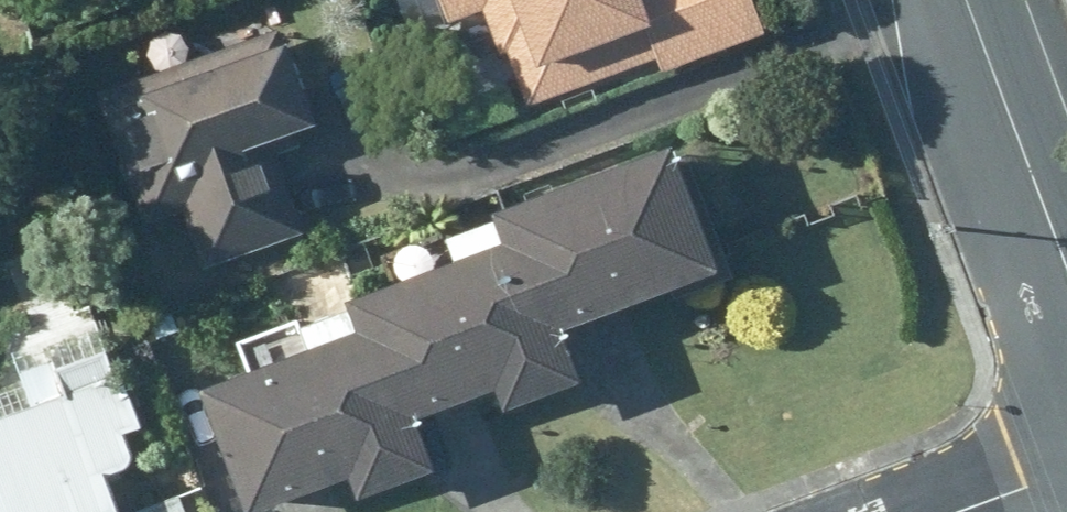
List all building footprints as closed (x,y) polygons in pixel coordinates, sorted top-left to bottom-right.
[(454,26),(488,12),(534,128),(771,35),(757,0),(444,0),(454,26)] [(319,134),(282,33),(103,98),(150,225),(184,212),(204,266),(301,230),(272,151),(319,134)] [(677,140),(530,200),(582,338),(732,278),(677,140)] [(512,244),(367,302),(417,426),(495,395),(507,424),(601,386),(582,338),(530,200),(499,212),(512,244)] [(417,426),(367,302),(352,308),(363,335),(212,395),(259,511),(275,511),(351,481),(360,504),(436,473),(417,426)] [(0,423),(0,467),(15,511),(122,511),(112,483),(146,471),(137,445),(156,439),(126,349),(25,382),(34,411),(0,423)] [(0,467),(0,511),(15,511),(0,467)] [(144,511),(197,511),(192,497),(144,511)]
